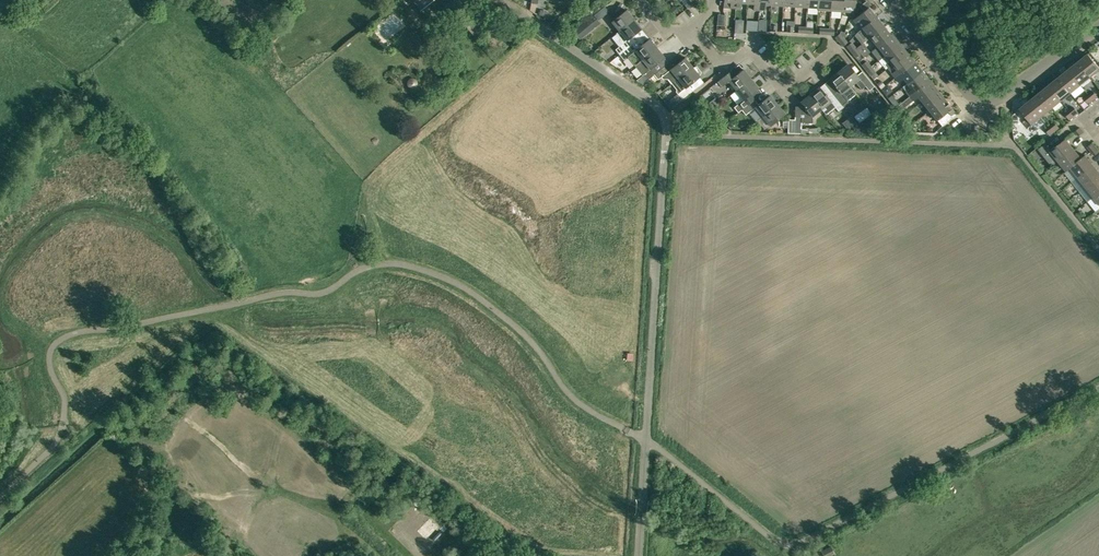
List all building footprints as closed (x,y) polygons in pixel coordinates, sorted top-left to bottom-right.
[(421,11),(434,0),(412,0),(421,11)] [(720,2),(730,2),(730,8),(735,9),(736,0),(720,0),(720,2)] [(735,9),(741,9),(741,3),(748,3),(748,0),(736,0),(735,9)] [(760,0),(748,0),(748,3),(754,4),(753,10),(759,10),(760,0)] [(771,0),(760,0),(759,10),(765,10),(765,4),(771,5),(771,0)] [(818,10),(819,0),(807,0),(807,7),(818,8),(818,10)] [(818,10),(830,11),(831,0),(819,0),(818,10)] [(842,11),(843,0),(831,0),(830,11),(842,11)] [(842,11),(854,12),(855,0),(843,0),(842,11)] [(924,4),(930,10),(936,5),(933,0),(929,0),(924,4)] [(598,20),(609,12),(605,6),(594,15),(598,20)] [(853,19),(861,29),(876,17),(868,7),(853,19)] [(619,31),(634,19),(626,10),(612,22),(619,31)] [(883,26),(876,17),(861,29),(868,38),(883,26)] [(623,51),(634,43),(630,38),(641,28),(634,19),(619,31),(623,36),(620,38),(620,41),(622,44),(619,46),(621,49),(617,51),(620,54),(623,51)] [(574,31),(580,39),(591,29),(585,22),(574,31)] [(868,38),(875,47),(891,35),(890,35),(883,26),(868,38)] [(840,33),(835,37),(839,41),(843,38),(844,32),(840,31),(840,33)] [(892,33),(890,35),(891,35),(875,47),(876,48),(877,47),(884,56),(900,43),(892,33)] [(657,48),(650,38),(638,48),(634,43),(623,51),(635,66),(642,60),(657,48)] [(842,46),(844,45),(847,42),(843,38),(839,41),(842,46)] [(847,46),(851,52),(856,48),(851,42),(847,46)] [(888,68),(892,65),(907,52),(900,43),(884,56),(889,61),(885,65),(888,68)] [(646,80),(654,74),(657,72),(657,71),(663,66),(659,61),(665,57),(657,48),(642,60),(635,66),(646,80)] [(860,54),(856,48),(851,52),(856,57),(860,54)] [(887,68),(891,73),(894,78),(914,62),(907,52),(892,65),(888,68),(887,68)] [(1090,77),(1098,70),(1098,67),(1088,54),(1078,62),(1090,77)] [(663,66),(657,71),(657,72),(654,74),(658,80),(663,75),(664,77),(670,78),(669,81),(671,84),(672,83),(678,79),(692,67),(685,57),(673,67),(669,62),(664,66),(663,66)] [(861,64),(866,70),(871,66),(866,61),(861,64)] [(922,71),(914,62),(894,78),(898,82),(903,78),(906,83),(922,71)] [(1080,85),(1090,77),(1078,62),(1068,70),(1080,85)] [(848,64),(838,71),(850,86),(855,82),(861,89),(866,86),(869,90),(874,86),(862,71),(857,75),(848,64)] [(692,67),(678,79),(672,83),(677,89),(677,91),(679,93),(678,94),(682,99),(693,90),(688,85),(700,76),(699,75),(701,72),(697,66),(693,68),(692,67)] [(871,66),(866,70),(871,76),(875,72),(871,66)] [(736,90),(751,78),(743,69),(738,73),(734,68),(728,73),(717,82),(721,87),(729,81),(736,90)] [(1071,93),(1080,85),(1068,70),(1058,78),(1071,93)] [(856,93),(850,86),(838,71),(829,79),(838,90),(833,94),(842,105),(856,93)] [(909,96),(929,80),(922,71),(906,83),(910,88),(906,92),(909,96)] [(753,92),(758,88),(751,78),(736,90),(743,99),(737,104),(734,107),(738,112),(741,110),(751,102),(754,99),(757,97),(753,92)] [(1071,93),(1058,78),(1049,85),(1061,101),(1071,93)] [(881,80),(877,84),(881,89),(885,85),(881,80)] [(921,101),(937,89),(929,80),(909,96),(913,100),(917,97),(921,101)] [(1051,109),(1061,101),(1049,85),(1039,93),(1051,109)] [(819,87),(809,94),(821,109),(826,115),(836,108),(838,111),(844,107),(842,105),(833,94),(828,98),(819,87)] [(944,98),(939,92),(937,89),(921,101),(929,111),(944,98)] [(1093,91),(1089,95),(1093,100),(1098,96),(1093,91)] [(1039,93),(1029,101),(1041,117),(1051,109),(1039,93)] [(813,122),(813,116),(821,109),(809,94),(800,102),(803,105),(805,108),(803,109),(802,109),(802,114),(804,115),(804,122),(813,122)] [(754,99),(751,102),(741,110),(746,115),(755,107),(762,116),(777,104),(770,95),(758,104),(754,99)] [(895,107),(899,104),(892,95),(888,98),(895,107)] [(1089,104),(1093,100),(1089,95),(1084,99),(1089,104)] [(940,125),(951,116),(955,113),(944,98),(929,111),(940,125)] [(717,105),(713,100),(708,104),(712,109),(714,108),(717,105)] [(1032,124),(1041,117),(1029,101),(1020,109),(1032,124)] [(900,103),(896,107),(900,112),(904,108),(900,103)] [(777,104),(762,116),(770,126),(785,114),(777,104)] [(1070,111),(1074,116),(1078,112),(1074,107),(1070,111)] [(868,109),(861,113),(865,119),(871,114),(868,109)] [(1069,119),(1074,116),(1070,111),(1065,114),(1069,119)] [(903,117),(907,122),(912,119),(907,113),(903,117)] [(1055,122),(1050,126),(1054,131),(1059,128),(1055,122)] [(1050,135),(1054,131),(1050,126),(1046,130),(1050,135)] [(1084,132),(1080,127),(1075,131),(1079,136),(1084,132)] [(1050,151),(1058,161),(1074,149),(1066,139),(1050,151)] [(1087,147),(1091,151),(1096,147),(1092,142),(1087,147)] [(1091,151),(1094,156),(1098,152),(1098,151),(1096,147),(1091,151)] [(1071,168),(1081,158),(1074,149),(1058,161),(1067,171),(1071,168)] [(1071,168),(1078,177),(1094,165),(1085,155),(1081,158),(1071,168)] [(1098,177),(1098,172),(1094,165),(1078,177),(1086,187),(1098,177)] [(1094,197),(1098,193),(1098,177),(1086,187),(1094,197)] [(436,541),(442,533),(440,531),(433,538),(436,541)]
